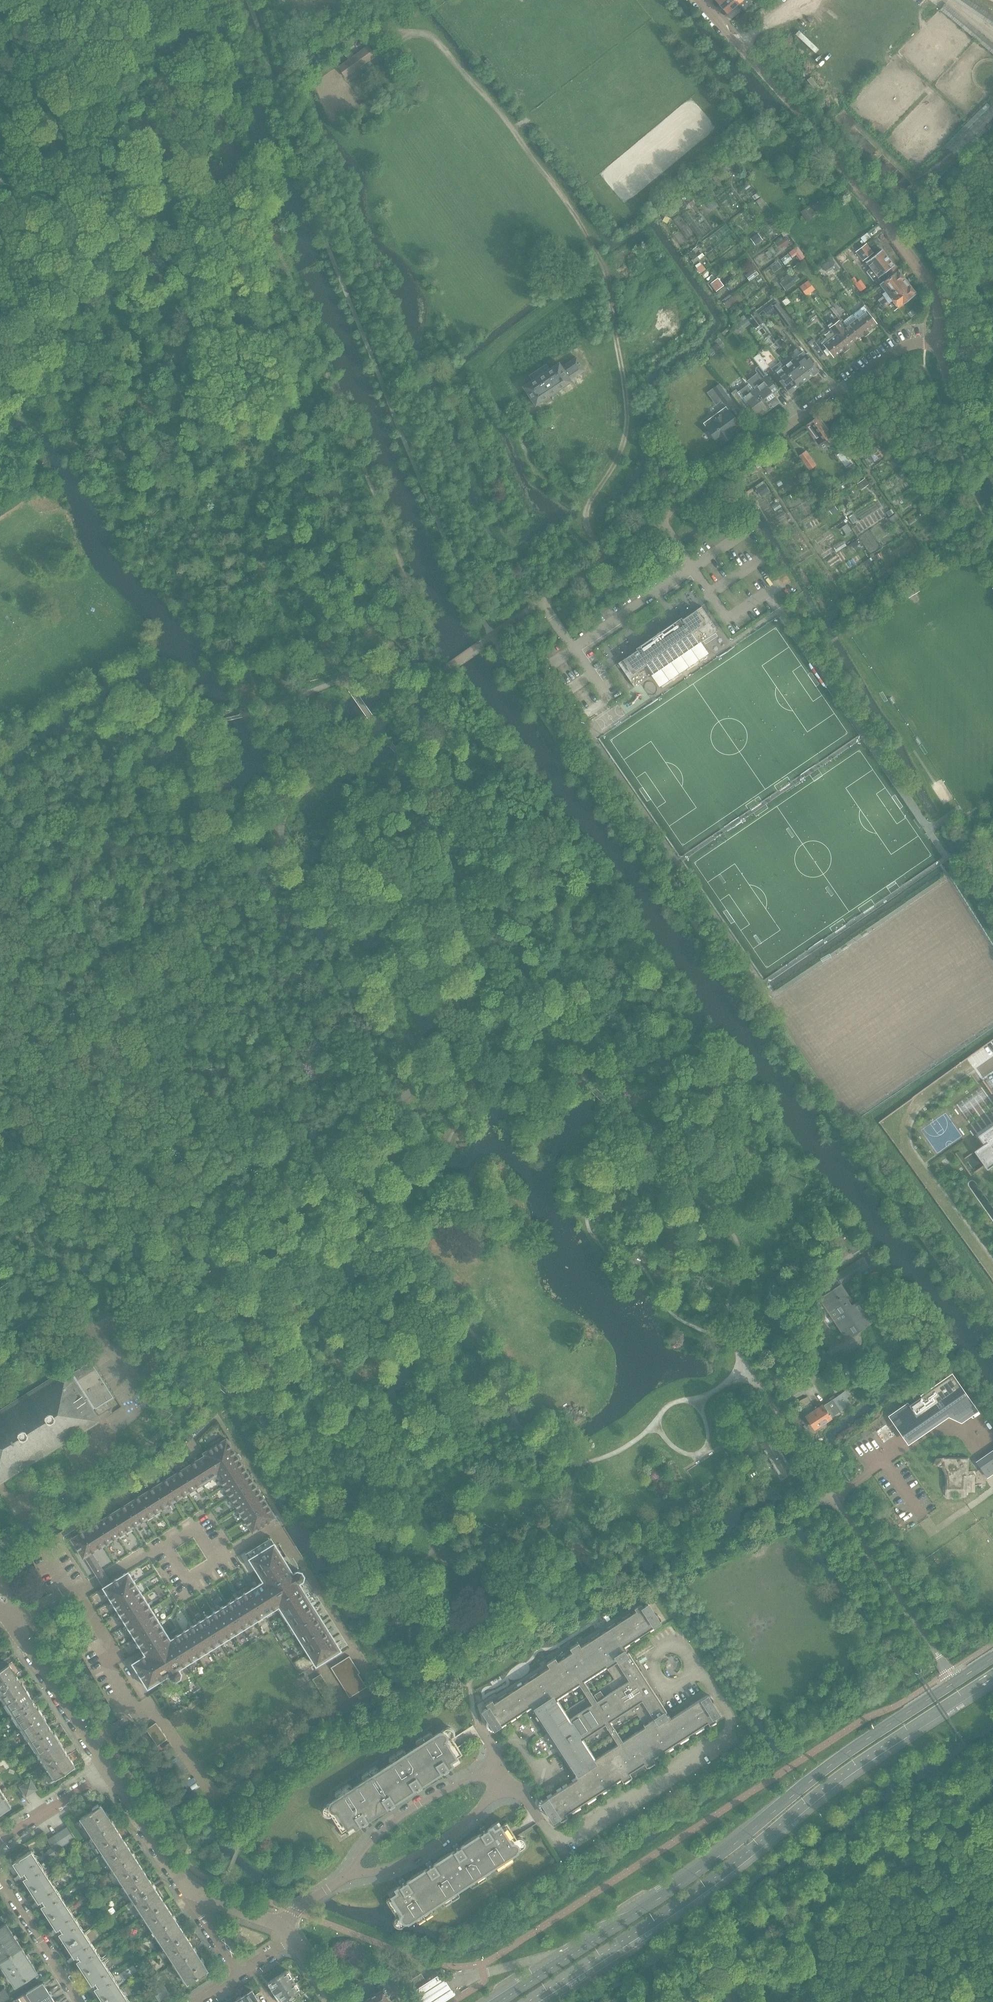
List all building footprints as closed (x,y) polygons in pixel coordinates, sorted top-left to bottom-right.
[(752,3),(749,0),(716,0),(727,13),(738,4),(743,11),(752,3)] [(969,0),(955,0),(992,26),(992,16),(969,0)] [(992,53),(992,45),(945,5),(941,9),(992,53)] [(369,59),(378,52),(371,42),(338,65),(345,75),(369,59)] [(729,173),(737,167),(734,163),(726,168),(729,173)] [(723,179),(719,174),(713,178),(717,184),(723,179)] [(711,195),(703,201),(710,210),(717,205),(711,195)] [(766,204),(761,197),(756,201),(761,208),(766,204)] [(820,200),(814,204),(818,210),(824,206),(823,206),(830,202),(826,197),(821,200),(820,200)] [(811,219),(815,217),(815,216),(809,207),(801,212),(805,218),(809,216),(811,219)] [(873,252),(866,243),(855,251),(862,261),(873,252)] [(805,257),(798,246),(789,253),(792,257),(796,253),(801,260),(805,257)] [(880,285),(898,271),(898,269),(896,270),(893,266),(894,265),(882,249),(866,262),(878,278),(883,274),(887,278),(880,284),(880,285)] [(697,256),(693,250),(688,253),(692,259),(697,256)] [(783,266),(779,261),(772,266),(776,271),(783,266)] [(827,272),(823,267),(817,271),(822,276),(827,272)] [(889,296),(907,282),(898,271),(880,285),(889,296)] [(794,283),(790,277),(785,280),(781,284),(785,289),(794,283)] [(713,292),(718,289),(724,286),(718,278),(713,282),(709,286),(713,292)] [(802,285),(811,295),(816,291),(808,280),(802,285)] [(907,282),(889,296),(898,308),(916,294),(907,282)] [(733,296),(724,303),(728,309),(738,301),(733,296)] [(788,327),(793,324),(776,301),(771,305),(788,327)] [(869,315),(870,314),(864,305),(851,315),(866,334),(869,332),(868,330),(876,324),(869,315)] [(760,320),(757,315),(755,312),(746,318),(752,325),(760,320)] [(864,336),(866,334),(851,315),(841,323),(855,341),(863,334),(864,336)] [(841,323),(840,324),(834,317),(825,324),(834,335),(846,350),(848,348),(848,347),(855,341),(841,323)] [(843,350),(843,352),(846,350),(834,335),(826,342),(824,338),(819,341),(825,349),(827,347),(834,357),(843,350)] [(808,342),(819,358),(824,354),(813,338),(808,342)] [(719,339),(717,341),(723,349),(726,346),(719,339)] [(794,359),(808,378),(817,371),(803,352),(794,359)] [(762,369),(763,371),(769,366),(759,353),(753,358),(762,369)] [(571,380),(586,370),(576,356),(562,366),(559,362),(549,368),(550,369),(532,380),(531,380),(522,386),(535,406),(572,382),(571,380)] [(799,385),(808,378),(794,359),(785,366),(799,385)] [(790,392),(799,385),(785,366),(775,373),(790,392)] [(775,386),(763,371),(762,369),(747,381),(769,409),(778,402),(769,390),(775,386)] [(759,417),(769,409),(747,381),(731,393),(746,414),(753,409),(759,417)] [(712,389),(707,393),(716,405),(721,401),(723,404),(731,399),(719,383),(712,389)] [(736,421),(730,413),(728,411),(729,411),(725,406),(702,423),(706,428),(706,427),(708,430),(707,430),(707,431),(712,438),(713,438),(714,437),(716,440),(718,438),(722,444),(733,436),(729,430),(738,424),(736,421)] [(819,443),(825,438),(829,444),(835,439),(819,416),(816,418),(806,425),(819,443)] [(891,431),(885,436),(890,443),(896,439),(891,431)] [(779,452),(778,448),(763,458),(765,462),(776,455),(776,454),(779,452)] [(809,470),(816,466),(805,451),(799,455),(800,457),(807,468),(809,470)] [(903,461),(899,454),(892,459),(897,466),(903,461)] [(846,472),(850,478),(856,474),(852,468),(846,472)] [(869,484),(865,478),(857,483),(861,489),(869,484)] [(764,484),(756,489),(760,496),(769,490),(764,484)] [(814,493),(810,486),(805,489),(809,496),(814,493)] [(931,508),(937,504),(934,499),(927,503),(931,508)] [(831,503),(826,507),(831,514),(837,510),(831,503)] [(950,520),(946,514),(939,519),(943,524),(950,520)] [(787,516),(782,519),(786,526),(792,522),(787,516)] [(846,534),(852,531),(847,524),(841,527),(846,534)] [(790,538),(794,544),(800,540),(796,534),(790,538)] [(856,541),(851,544),(856,551),(860,547),(856,541)] [(874,565),(870,558),(864,562),(869,569),(874,565)] [(622,660),(618,663),(635,687),(653,675),(674,660),(678,658),(699,643),(718,630),(701,606),(682,619),(671,627),(673,629),(650,645),(648,643),(637,650),(622,660)] [(989,1166),(992,1163),(992,1124),(980,1132),(986,1141),(976,1148),(977,1149),(987,1163),(989,1166)] [(842,1285),(870,1267),(863,1257),(836,1274),(834,1272),(811,1287),(828,1312),(850,1297),(849,1295),(842,1285)] [(849,1302),(853,1300),(850,1295),(849,1295),(850,1297),(828,1312),(846,1340),(873,1322),(859,1300),(851,1305),(849,1302)] [(0,1412),(0,1482),(3,1480),(58,1446),(61,1444),(84,1429),(88,1427),(98,1420),(96,1417),(93,1411),(109,1401),(115,1397),(100,1373),(91,1359),(69,1373),(67,1370),(0,1412)] [(893,1414),(907,1435),(956,1402),(965,1417),(978,1408),(954,1373),(893,1414)] [(814,1431),(832,1419),(831,1417),(839,1412),(853,1402),(845,1391),(823,1405),(822,1404),(818,1407),(817,1405),(812,1408),(814,1410),(804,1416),(814,1431)] [(797,1402),(800,1408),(810,1403),(807,1397),(797,1402)] [(96,1417),(100,1415),(112,1407),(109,1401),(93,1411),(96,1417)] [(877,1430),(885,1442),(896,1435),(888,1423),(877,1430)] [(795,1461),(789,1464),(771,1436),(760,1443),(781,1477),(798,1466),(795,1461)] [(262,1582),(168,1640),(127,1572),(109,1583),(108,1582),(107,1583),(107,1584),(103,1586),(102,1586),(101,1586),(144,1655),(139,1658),(139,1659),(139,1660),(140,1660),(141,1661),(145,1666),(144,1667),(145,1668),(146,1668),(149,1673),(148,1673),(149,1675),(150,1675),(153,1680),(152,1681),(153,1681),(152,1682),(154,1684),(167,1676),(169,1679),(175,1681),(179,1678),(180,1673),(178,1669),(277,1607),(314,1666),(339,1651),(298,1585),(302,1582),(303,1577),(301,1573),(296,1571),(292,1574),(263,1527),(275,1520),(226,1440),(202,1455),(204,1457),(70,1540),(82,1558),(83,1557),(84,1559),(86,1558),(85,1557),(89,1554),(90,1555),(91,1554),(91,1553),(100,1547),(102,1546),(103,1545),(216,1477),(246,1526),(234,1532),(262,1580),(262,1582)] [(980,1462),(990,1476),(992,1474),(992,1453),(980,1462)] [(766,1469),(772,1465),(765,1454),(759,1458),(766,1469)] [(935,1458),(933,1464),(945,1468),(945,1495),(947,1497),(964,1497),(966,1495),(967,1489),(967,1479),(974,1475),(972,1471),(968,1471),(968,1457),(967,1457),(942,1457),(935,1458)] [(916,1517),(906,1524),(910,1529),(919,1522),(916,1517)] [(574,1531),(563,1538),(586,1574),(598,1567),(596,1564),(592,1557),(593,1557),(581,1539),(580,1540),(574,1531)] [(713,1701),(713,1699),(712,1698),(711,1696),(709,1695),(707,1695),(705,1696),(671,1718),(668,1714),(666,1716),(664,1713),(667,1711),(655,1693),(654,1692),(656,1691),(655,1691),(653,1692),(641,1673),(643,1671),(641,1672),(629,1653),(626,1654),(624,1651),(627,1650),(624,1646),(658,1624),(660,1622),(661,1620),(661,1618),(660,1617),(659,1615),(657,1614),(655,1614),(653,1615),(652,1613),(653,1612),(648,1604),(643,1607),(641,1604),(634,1608),(636,1611),(631,1614),(631,1612),(621,1619),(622,1620),(616,1624),(615,1622),(606,1629),(606,1630),(601,1634),(600,1632),(590,1639),(591,1640),(581,1646),(578,1643),(570,1648),(572,1652),(558,1662),(555,1658),(546,1663),(549,1667),(539,1674),(538,1672),(528,1678),(529,1680),(523,1684),(522,1682),(513,1688),(514,1690),(508,1694),(507,1692),(497,1698),(498,1700),(494,1703),(492,1700),(485,1704),(488,1708),(483,1711),(488,1719),(489,1718),(490,1720),(489,1722),(488,1724),(488,1726),(489,1727),(490,1728),(492,1729),(494,1729),(496,1728),(530,1706),(535,1713),(538,1717),(536,1718),(544,1730),(545,1729),(547,1733),(546,1734),(551,1731),(563,1750),(558,1753),(559,1754),(560,1753),(573,1772),(576,1770),(578,1773),(575,1775),(577,1779),(543,1801),(542,1802),(541,1804),(541,1806),(541,1808),(542,1809),(544,1810),(546,1810),(548,1810),(549,1812),(548,1813),(553,1820),(558,1817),(561,1821),(568,1817),(566,1814),(570,1811),(571,1812),(580,1806),(580,1805),(585,1801),(586,1802),(596,1796),(595,1795),(601,1791),(602,1792),(611,1786),(610,1785),(621,1778),(623,1782),(632,1776),(629,1772),(644,1763),(646,1767),(655,1761),(653,1757),(663,1751),(664,1752),(673,1746),(672,1745),(678,1741),(679,1742),(689,1736),(688,1735),(694,1731),(694,1732),(704,1726),(703,1725),(708,1722),(709,1725),(716,1720),(714,1717),(719,1714),(714,1706),(713,1706),(711,1704),(713,1703),(713,1701)] [(349,1656),(338,1663),(349,1680),(358,1674),(360,1673),(349,1656)] [(16,1675),(9,1664),(5,1667),(0,1670),(0,1693),(5,1701),(4,1702),(5,1704),(26,1690),(22,1683),(21,1684),(16,1675)] [(463,1672),(458,1665),(450,1670),(455,1677),(463,1672)] [(38,1709),(32,1701),(30,1696),(26,1690),(5,1704),(5,1705),(7,1704),(21,1726),(20,1727),(21,1728),(42,1714),(38,1708),(38,1709)] [(54,1734),(48,1726),(46,1721),(42,1714),(21,1728),(21,1730),(23,1729),(38,1751),(36,1752),(37,1754),(58,1739),(54,1733),(54,1734)] [(153,1719),(142,1727),(156,1747),(167,1739),(153,1719)] [(458,1761),(456,1757),(462,1753),(452,1738),(452,1737),(453,1736),(454,1734),(454,1731),(453,1730),(452,1729),(451,1728),(449,1727),(447,1727),(445,1728),(433,1736),(430,1731),(415,1741),(418,1745),(412,1749),(431,1778),(442,1771),(445,1775),(449,1772),(446,1768),(458,1761)] [(75,1766),(65,1751),(62,1746),(63,1746),(58,1739),(37,1754),(37,1755),(39,1753),(52,1773),(45,1778),(48,1783),(54,1780),(75,1766)] [(169,1742),(163,1747),(166,1751),(172,1747),(169,1742)] [(431,1778),(412,1749),(406,1753),(403,1749),(388,1759),(391,1763),(385,1767),(404,1796),(416,1788),(418,1792),(422,1789),(420,1786),(431,1778)] [(404,1796),(385,1767),(379,1771),(376,1766),(376,1767),(361,1776),(364,1780),(358,1784),(377,1813),(388,1806),(391,1809),(395,1807),(392,1803),(404,1796)] [(37,1790),(30,1779),(24,1783),(31,1794),(37,1790)] [(31,1794),(24,1783),(19,1786),(26,1797),(31,1794)] [(377,1813),(358,1784),(352,1788),(349,1784),(334,1793),(337,1798),(325,1805),(324,1807),(323,1809),(323,1811),(324,1813),(325,1815),(327,1816),(329,1816),(331,1815),(342,1831),(347,1827),(350,1831),(361,1823),(364,1827),(368,1824),(366,1821),(377,1813)] [(2,1793),(0,1789),(0,1813),(11,1806),(10,1805),(8,1806),(5,1802),(7,1800),(2,1793)] [(123,1840),(108,1816),(101,1805),(99,1806),(98,1804),(92,1808),(93,1810),(81,1818),(92,1835),(90,1837),(91,1840),(94,1838),(103,1853),(123,1840)] [(510,1855),(522,1848),(524,1847),(525,1845),(525,1843),(524,1841),(524,1840),(523,1839),(521,1838),(519,1837),(517,1838),(506,1822),(500,1826),(498,1822),(486,1830),(484,1826),(480,1829),(482,1833),(470,1840),(489,1869),(495,1865),(498,1869),(499,1869),(513,1860),(510,1855)] [(75,1838),(68,1826),(63,1830),(70,1841),(75,1838)] [(70,1841),(63,1830),(58,1833),(65,1845),(70,1841)] [(65,1845),(58,1833),(52,1836),(60,1848),(65,1845)] [(60,1848),(52,1836),(47,1840),(55,1851),(60,1848)] [(144,1871),(132,1853),(123,1840),(103,1853),(113,1867),(110,1869),(112,1872),(115,1870),(124,1884),(144,1871)] [(489,1869),(470,1840),(459,1847),(457,1844),(453,1846),(455,1850),(443,1858),(462,1887),(469,1883),(471,1887),(486,1877),(484,1873),(489,1869)] [(40,1864),(31,1850),(20,1858),(19,1857),(16,1859),(15,1858),(13,1859),(14,1861),(13,1862),(31,1889),(48,1878),(40,1864)] [(462,1887),(443,1858),(432,1865),(430,1861),(426,1864),(428,1868),(416,1875),(435,1904),(441,1900),(444,1904),(459,1895),(456,1890),(462,1887)] [(164,1903),(153,1885),(144,1871),(124,1884),(133,1899),(131,1900),(133,1903),(135,1902),(144,1916),(164,1903)] [(430,1908),(432,1906),(435,1904),(416,1875),(405,1882),(403,1879),(399,1881),(401,1885),(389,1892),(392,1896),(386,1900),(396,1916),(395,1917),(394,1919),(394,1921),(395,1923),(395,1924),(396,1925),(398,1926),(400,1926),(402,1925),(415,1917),(417,1922),(432,1912),(430,1908)] [(66,1905),(49,1878),(48,1878),(31,1889),(49,1917),(66,1905)] [(185,1934),(173,1916),(164,1903),(144,1916),(154,1930),(151,1932),(153,1934),(155,1933),(165,1947),(185,1934)] [(121,1910),(117,1904),(111,1908),(115,1914),(121,1910)] [(84,1933),(73,1916),(66,1905),(49,1917),(67,1944),(84,1933)] [(21,1947),(16,1940),(18,1938),(15,1934),(14,1935),(6,1923),(5,1923),(0,1917),(0,1958),(1,1960),(21,1947)] [(102,1960),(84,1933),(67,1944),(85,1971),(102,1960)] [(207,1969),(194,1948),(185,1934),(165,1947),(174,1961),(171,1963),(174,1966),(176,1964),(187,1982),(200,1974),(201,1976),(207,1972),(206,1970),(207,1969)] [(37,1971),(29,1959),(31,1958),(28,1953),(26,1954),(21,1947),(1,1960),(7,1969),(5,1970),(7,1974),(6,1975),(7,1977),(9,1976),(11,1980),(13,1979),(17,1984),(37,1971)] [(120,1987),(102,1960),(85,1971),(103,1999),(120,1987)] [(395,1975),(389,1966),(384,1969),(390,1979),(390,1978),(391,1979),(395,1976),(395,1975)] [(269,1981),(274,1988),(273,1988),(274,1990),(276,1994),(278,1997),(279,1996),(282,2001),(284,1999),(286,2001),(291,2001),(301,1996),(298,1991),(299,1990),(298,1988),(299,1988),(296,1983),(295,1983),(291,1976),(292,1976),(288,1971),(287,1970),(269,1981)] [(416,1988),(426,1981),(421,1973),(404,1984),(409,1990),(415,1986),(416,1988)] [(444,1974),(415,1992),(421,2001),(449,2001),(458,1996),(444,1974)] [(400,2001),(386,1980),(378,1985),(381,1990),(363,2001),(400,2001)] [(49,1991),(45,1985),(46,1985),(45,1983),(44,1982),(43,1981),(18,1997),(21,2001),(32,2001),(49,1991)] [(170,1994),(162,1982),(156,1986),(164,1998),(170,1994)] [(164,1998),(156,1986),(151,1990),(159,2001),(164,1998)] [(129,2001),(120,1987),(103,1999),(105,2001),(129,2001)] [(252,1990),(241,1997),(241,1996),(236,1999),(237,2000),(234,2001),(259,2001),(252,1990)] [(55,2000),(52,1995),(52,1994),(51,1993),(50,1991),(49,1991),(32,2001),(53,2001),(55,2000)] [(10,1999),(7,1994),(0,1998),(0,2001),(5,2001),(10,1999)]
